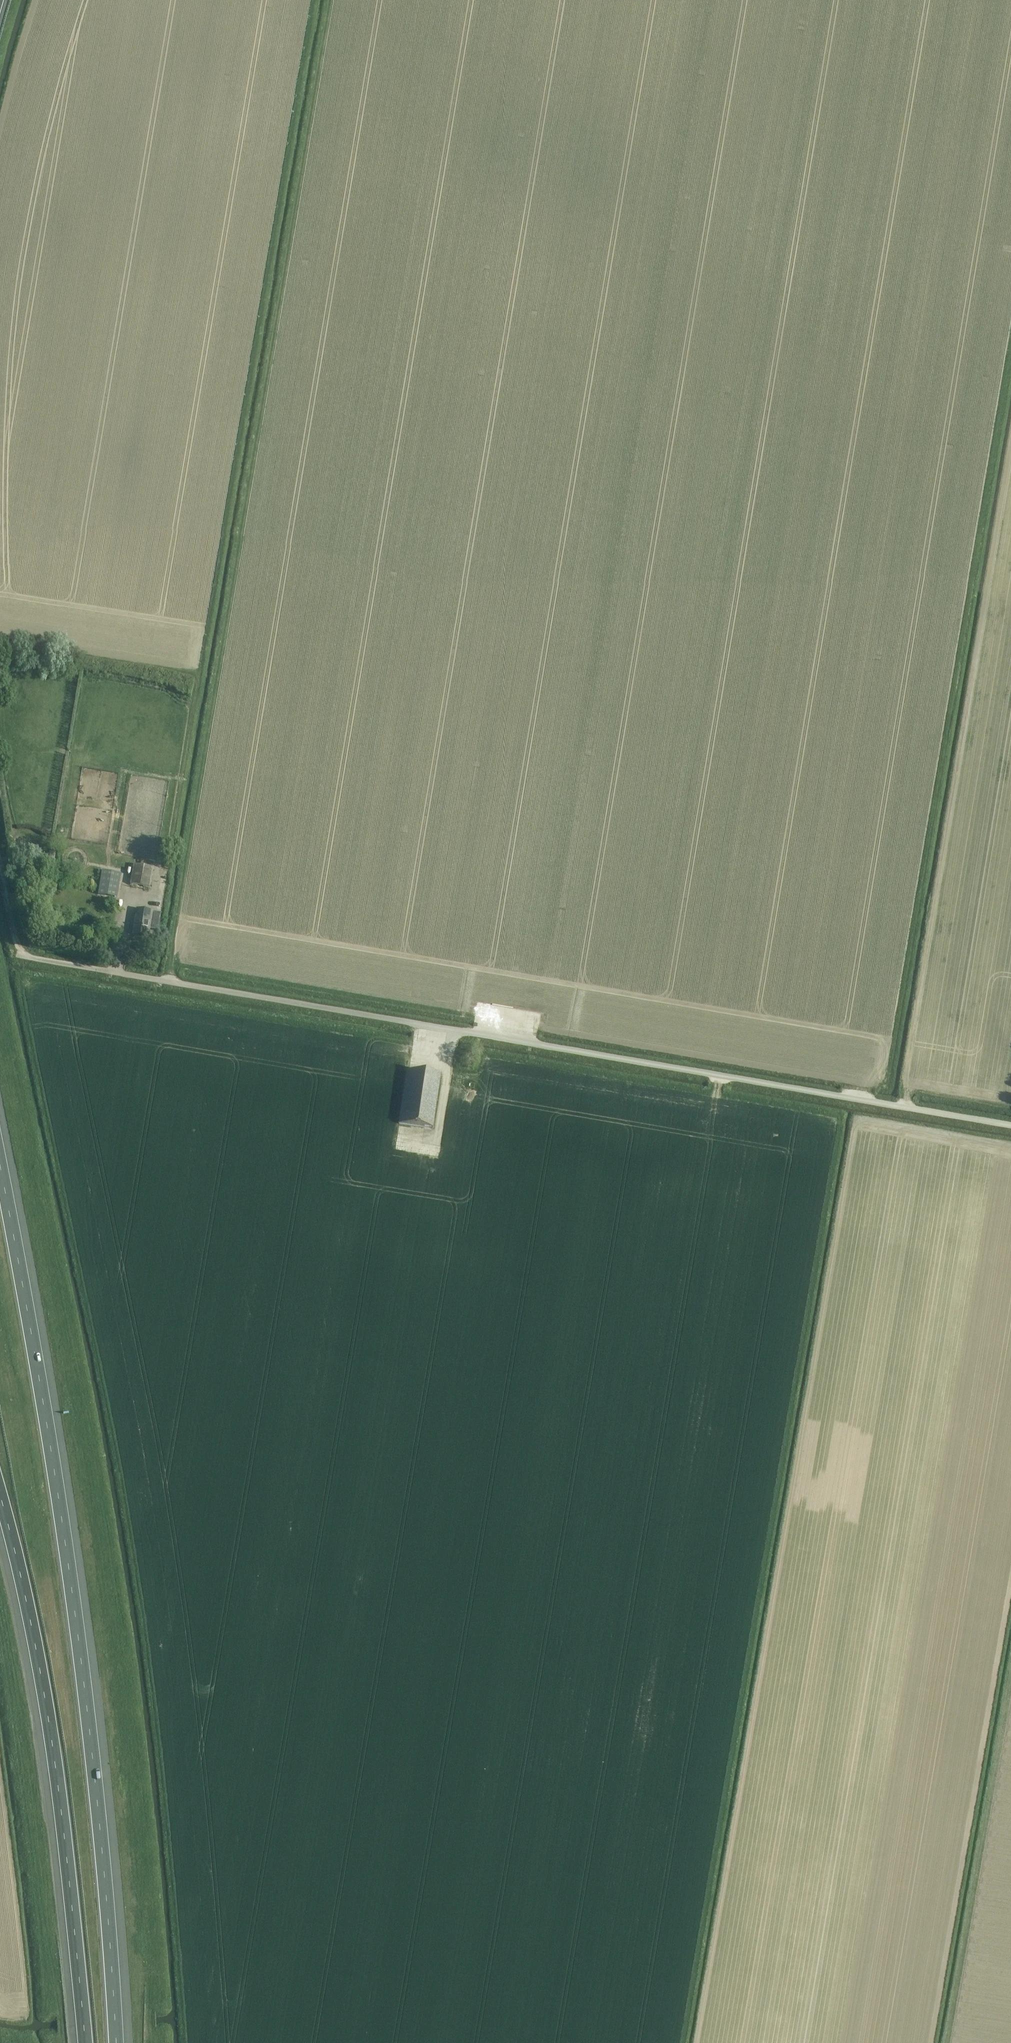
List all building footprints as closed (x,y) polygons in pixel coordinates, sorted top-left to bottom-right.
[(154,868),(133,865),(130,885),(150,888),(154,868)] [(102,870),(97,894),(104,895),(106,883),(119,885),(121,874),(102,870)] [(153,912),(137,909),(133,935),(149,938),(150,930),(158,931),(161,914),(153,912)] [(432,1130),(441,1077),(408,1071),(398,1124),(432,1130)]
